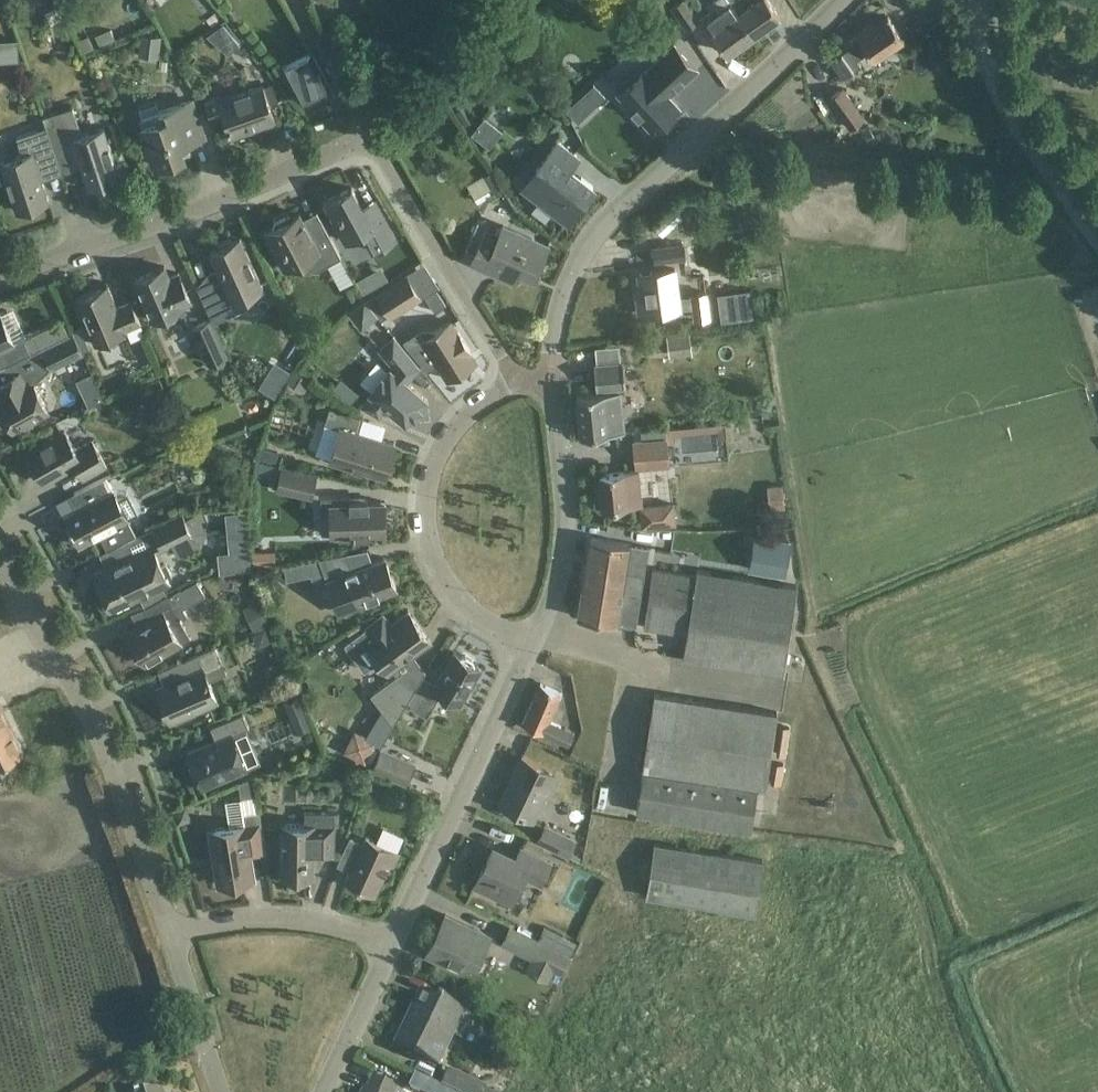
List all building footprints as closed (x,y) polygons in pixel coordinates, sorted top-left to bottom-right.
[(504,21),(518,19),(516,0),(515,0),(502,1),(504,21)] [(686,27),(700,18),(688,0),(675,0),(670,3),(686,27)] [(753,33),(730,0),(713,0),(707,4),(711,10),(703,16),(713,30),(712,31),(727,52),(753,33)] [(753,33),(780,15),(769,0),(730,0),(753,33)] [(60,11),(47,15),(56,41),(69,37),(60,11)] [(848,47),(842,51),(829,59),(842,77),(854,69),(861,64),(857,58),(868,51),(875,60),(904,39),(888,16),(876,24),(874,21),(856,34),(844,43),(848,47)] [(222,51),(238,38),(223,18),(206,31),(222,51)] [(93,48),(88,36),(76,41),(82,53),(93,48)] [(144,36),(141,54),(159,56),(161,39),(144,36)] [(237,49),(246,60),(254,54),(245,42),(237,49)] [(18,60),(17,43),(3,44),(4,60),(18,60)] [(615,96),(651,134),(678,110),(667,98),(674,92),(676,95),(697,75),(673,49),(644,73),(643,72),(615,96)] [(311,51),(283,66),(302,99),(330,84),(311,51)] [(363,86),(370,83),(364,71),(357,74),(363,86)] [(218,95),(205,100),(212,121),(224,116),(231,137),(276,122),(263,85),(243,92),(234,95),(235,98),(221,104),(218,95)] [(843,87),(828,98),(849,129),(865,118),(843,87)] [(427,111),(442,102),(436,93),(422,102),(427,111)] [(579,98),(568,108),(579,120),(589,110),(579,98)] [(162,119),(142,126),(147,139),(144,154),(152,155),(155,164),(183,154),(180,144),(204,136),(192,100),(159,111),(162,119)] [(435,110),(441,119),(448,114),(443,105),(435,110)] [(487,136),(504,119),(489,105),(472,121),(487,136)] [(43,116),(46,126),(59,166),(79,160),(88,187),(120,177),(113,156),(104,128),(82,135),(73,106),(43,116)] [(59,166),(46,126),(16,136),(22,154),(1,161),(17,211),(49,200),(40,173),(59,166)] [(391,134),(400,149),(412,142),(404,127),(391,134)] [(863,135),(868,141),(875,136),(870,130),(863,135)] [(579,158),(561,144),(557,141),(521,187),(568,223),(595,188),(570,169),(579,158)] [(496,197),(505,192),(492,171),(483,176),(496,197)] [(375,199),(362,206),(352,187),(325,201),(346,240),(362,232),(372,251),(396,238),(375,199)] [(273,223),(275,226),(265,232),(284,269),(302,259),(307,268),(316,270),(341,257),(321,218),(306,225),(300,213),(290,217),(287,212),(274,219),(273,223)] [(548,246),(503,225),(498,236),(486,231),(472,260),(503,274),(507,264),(535,276),(548,246)] [(198,284),(196,284),(213,322),(248,306),(243,296),(263,287),(240,237),(231,241),(230,237),(216,243),(218,247),(210,251),(221,276),(199,286),(198,284)] [(654,247),(656,262),(685,259),(683,243),(654,247)] [(425,260),(409,268),(420,293),(436,286),(425,260)] [(177,309),(182,307),(191,303),(187,293),(178,273),(169,277),(165,266),(135,279),(152,319),(158,317),(160,321),(166,323),(175,319),(178,313),(177,309)] [(709,314),(707,300),(706,290),(692,292),(692,294),(679,296),(675,268),(638,273),(641,297),(637,297),(639,313),(693,306),(695,316),(709,314)] [(388,313),(390,316),(422,297),(407,274),(369,298),(381,318),(388,313)] [(366,276),(358,280),(365,291),(370,288),(372,287),(366,276)] [(753,280),(720,282),(722,309),(755,307),(753,280)] [(107,284),(94,290),(75,298),(95,344),(127,331),(127,329),(141,323),(131,300),(117,306),(107,284)] [(439,292),(428,299),(435,311),(446,304),(439,292)] [(364,299),(361,302),(349,311),(362,327),(377,314),(364,299)] [(6,364),(31,352),(24,337),(14,342),(0,313),(0,352),(6,364)] [(209,363),(227,355),(210,318),(192,327),(209,363)] [(449,322),(435,331),(432,326),(406,343),(429,369),(437,364),(447,380),(468,367),(463,360),(471,355),(469,352),(470,352),(457,332),(456,332),(449,322)] [(80,326),(73,329),(75,332),(78,340),(85,337),(80,326)] [(46,345),(43,347),(50,363),(51,365),(83,349),(78,340),(75,332),(57,340),(46,345)] [(689,333),(666,336),(669,356),(692,353),(689,333)] [(593,336),(594,361),(622,360),(621,335),(593,336)] [(372,394),(363,405),(378,415),(386,405),(406,422),(426,398),(405,381),(419,364),(395,336),(380,348),(394,365),(395,366),(392,370),(390,368),(370,392),(372,394)] [(0,367),(0,391),(4,398),(0,400),(0,405),(13,429),(48,409),(33,382),(33,381),(34,378),(35,375),(36,372),(38,370),(40,368),(43,366),(50,363),(43,347),(31,352),(6,364),(0,367)] [(581,435),(603,433),(624,431),(620,391),(619,387),(626,386),(623,362),(594,365),(597,389),(600,388),(600,393),(576,395),(581,435)] [(312,380),(294,369),(287,380),(305,391),(312,380)] [(269,373),(261,385),(276,394),(284,382),(269,373)] [(350,385),(343,393),(351,400),(358,392),(350,385)] [(342,411),(329,407),(325,423),(339,428),(330,459),(364,470),(385,476),(396,443),(359,432),(363,417),(342,411)] [(66,432),(28,453),(23,445),(22,445),(43,482),(75,464),(82,478),(102,467),(106,465),(92,440),(79,448),(74,447),(66,432)] [(206,444),(188,438),(184,453),(201,459),(206,444)] [(669,465),(666,438),(634,441),(637,468),(669,465)] [(278,451),(261,446),(257,458),(274,463),(278,451)] [(312,496),(316,474),(282,467),(277,488),(312,496)] [(642,504),(638,470),(599,474),(601,491),(596,491),(594,493),(595,504),(598,506),(603,506),(603,507),(625,505),(642,504)] [(82,506),(66,514),(72,527),(70,528),(79,546),(99,535),(100,535),(106,548),(135,533),(129,520),(106,475),(94,481),(74,492),(82,506)] [(783,484),(767,485),(769,508),(785,507),(783,484)] [(329,496),(320,496),(321,512),(321,533),(331,533),(331,535),(339,534),(339,540),(352,540),(352,536),(370,536),(370,532),(386,531),(385,501),(369,502),(369,498),(351,499),(351,495),(329,496)] [(674,502),(640,506),(643,527),(676,523),(674,502)] [(230,550),(219,551),(220,570),(251,568),(245,510),(226,512),(230,550)] [(94,573),(111,608),(169,581),(168,580),(171,578),(172,576),(167,564),(164,563),(161,564),(155,552),(172,544),(178,557),(202,545),(206,533),(197,512),(184,518),(182,514),(120,543),(126,557),(94,573)] [(754,534),(749,568),(784,574),(789,540),(754,534)] [(590,538),(585,571),(611,575),(610,581),(642,586),(648,587),(650,575),(644,574),(627,571),(631,545),(631,543),(590,537),(590,538)] [(273,560),(272,546),(251,546),(252,561),(273,560)] [(325,557),(319,557),(333,596),(339,613),(358,606),(379,598),(377,595),(396,588),(385,558),(353,570),(346,552),(325,557)] [(653,568),(650,582),(644,627),(687,634),(683,657),(784,673),(796,598),(798,586),(698,570),(697,574),(653,568)] [(636,626),(642,586),(610,581),(611,575),(585,571),(578,616),(636,626)] [(151,619),(127,633),(145,663),(164,652),(181,643),(171,625),(181,619),(188,616),(183,608),(205,595),(197,580),(181,589),(181,588),(168,595),(167,594),(163,597),(144,608),(151,619)] [(268,622),(258,600),(243,607),(253,629),(268,622)] [(409,612),(391,625),(383,615),(345,643),(365,670),(379,660),(388,672),(430,641),(409,612)] [(361,623),(348,631),(350,635),(364,627),(361,623)] [(258,647),(272,641),(266,627),(252,633),(258,647)] [(168,683),(156,689),(170,721),(174,719),(176,723),(195,715),(193,711),(213,702),(208,690),(212,688),(209,680),(206,672),(224,664),(218,651),(216,646),(197,654),(186,659),(166,667),(170,678),(168,683)] [(465,654),(461,656),(456,653),(438,683),(426,676),(409,705),(429,717),(444,693),(463,705),(484,669),(474,663),(473,659),(465,654)] [(415,689),(397,675),(370,694),(393,726),(415,689)] [(551,709),(559,691),(541,683),(522,724),(568,744),(575,730),(559,722),(563,713),(551,709)] [(637,812),(659,815),(752,830),(759,787),(766,788),(778,713),(654,693),(642,768),(644,768),(637,812)] [(306,712),(300,695),(285,701),(292,718),(306,712)] [(0,702),(0,762),(23,751),(0,702)] [(202,787),(246,768),(233,734),(249,728),(243,713),(210,727),(216,740),(187,752),(188,754),(186,761),(190,770),(195,772),(202,787)] [(787,755),(791,726),(780,725),(776,753),(787,755)] [(355,730),(344,751),(365,762),(376,741),(355,730)] [(381,747),(372,768),(406,782),(415,761),(381,747)] [(531,819),(554,771),(542,766),(523,756),(514,773),(518,775),(503,805),(531,819)] [(781,783),(784,763),(774,761),(771,782),(781,783)] [(369,790),(385,792),(386,780),(370,779),(369,790)] [(230,827),(209,830),(218,884),(254,878),(250,856),(266,853),(259,811),(244,813),(241,798),(226,800),(230,827)] [(282,845),(282,853),(282,875),(313,875),(313,854),(334,854),(335,811),(305,811),(304,824),(282,824),(282,831),(279,834),(279,842),(282,845)] [(545,824),(538,840),(570,855),(578,839),(545,824)] [(350,836),(337,864),(350,870),(346,880),(356,885),(356,886),(375,895),(389,866),(393,868),(403,845),(402,844),(399,852),(366,836),(363,842),(350,836)] [(760,864),(761,862),(654,844),(646,896),(755,913),(762,864),(760,864)] [(551,862),(541,858),(521,847),(515,860),(492,849),(475,884),(512,902),(524,877),(540,885),(551,862)] [(427,953),(447,962),(459,968),(467,952),(479,958),(490,936),(445,915),(427,953)] [(539,938),(572,954),(577,941),(545,926),(539,938)] [(554,969),(563,973),(571,956),(512,927),(503,944),(532,958),(526,970),(548,981),(554,969)] [(397,1047),(417,1057),(437,1067),(445,1052),(440,1049),(457,1013),(461,1015),(467,1003),(444,992),(438,1004),(421,996),(397,1047)] [(513,1043),(527,1050),(533,1039),(519,1032),(513,1043)] [(449,1072),(442,1087),(445,1088),(452,1091),(492,1091),(449,1072)] [(408,1087),(420,1091),(452,1091),(445,1088),(442,1087),(414,1074),(408,1087)] [(396,1091),(392,1089),(372,1079),(366,1091),(396,1091)]
